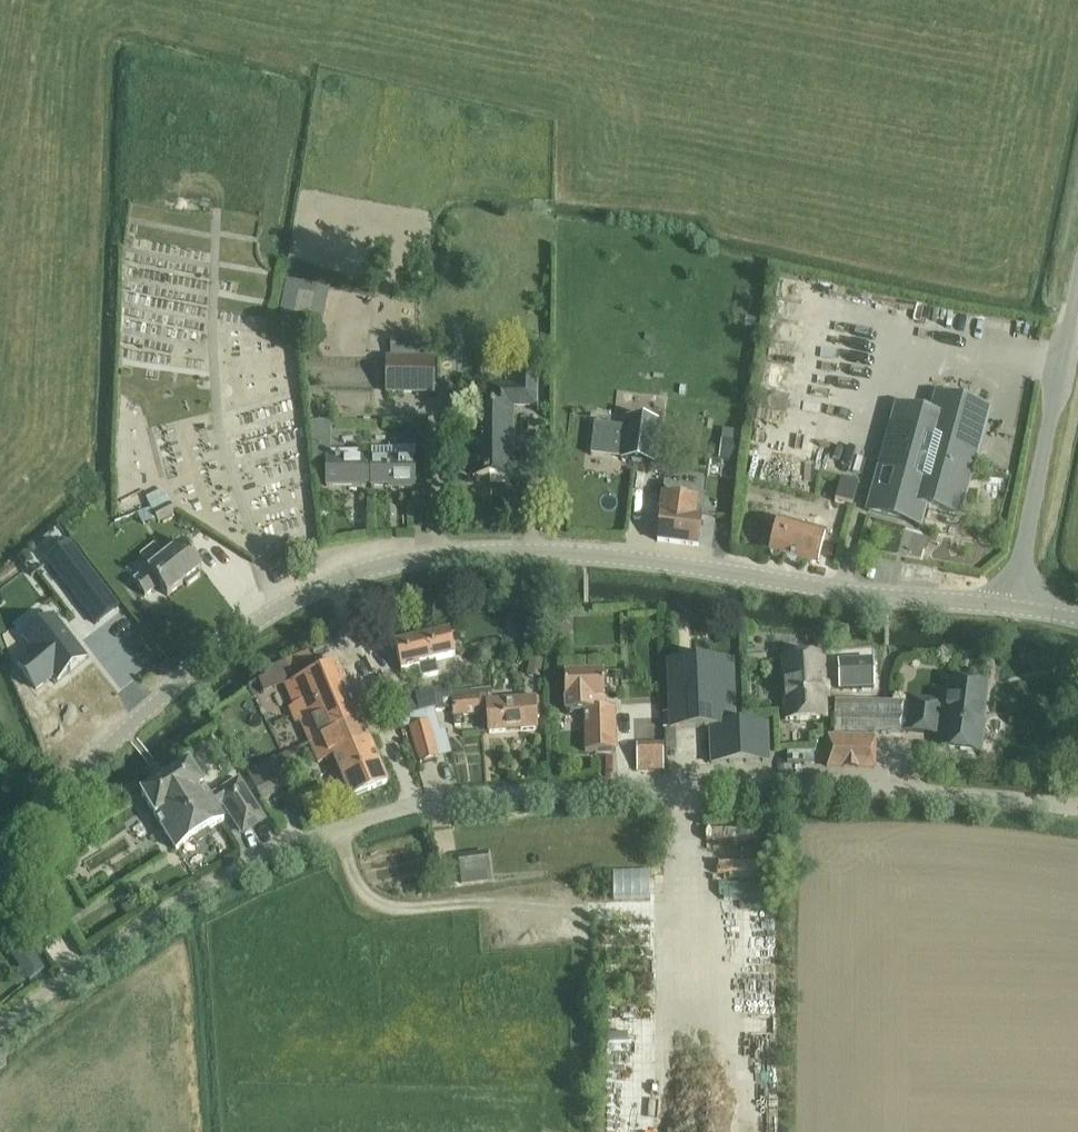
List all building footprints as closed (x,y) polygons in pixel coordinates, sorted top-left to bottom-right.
[(294,318),(312,322),(318,294),(299,290),(294,318)] [(420,336),(391,335),(391,355),(420,355),(420,336)] [(434,393),(434,359),(387,359),(387,393),(434,393)] [(474,410),(474,454),(474,476),(490,476),(490,473),(510,474),(510,476),(512,476),(512,410),(510,410),(510,405),(535,406),(535,377),(517,377),(517,387),(492,387),(492,410),(474,410)] [(896,404),(866,513),(923,528),(928,509),(961,518),(991,408),(937,394),(932,414),(896,404)] [(594,424),(591,451),(622,454),(621,460),(655,464),(660,421),(626,417),(625,427),(594,424)] [(426,426),(406,427),(406,444),(426,443),(426,426)] [(328,445),(328,428),(313,428),(314,445),(328,445)] [(722,439),(719,459),(739,461),(741,441),(722,439)] [(415,489),(415,466),(415,448),(396,448),(396,449),(373,450),(373,460),(372,460),(372,463),(363,463),(363,461),(327,461),(327,487),(363,486),(363,484),(372,484),(372,486),(399,486),(399,489),(415,489)] [(858,483),(842,478),(836,500),(852,504),(858,483)] [(663,494),(660,519),(657,541),(699,546),(702,524),(703,514),(697,513),(698,498),(663,494)] [(175,514),(170,505),(172,504),(167,495),(150,504),(152,509),(160,523),(175,514)] [(776,530),(771,548),(770,552),(813,564),(818,561),(826,533),(779,519),(776,530)] [(70,544),(47,561),(94,623),(96,625),(120,607),(71,542),(70,544)] [(184,544),(135,582),(145,596),(159,585),(168,596),(203,569),(184,544)] [(54,617),(26,639),(58,681),(86,658),(54,617)] [(455,657),(455,654),(450,633),(433,637),(432,634),(412,638),(412,641),(395,645),(402,672),(419,668),(421,678),(439,674),(436,661),(455,657)] [(531,657),(528,674),(542,677),(545,660),(531,657)] [(825,686),(823,657),(783,658),(786,721),(826,719),(825,697),(822,697),(821,686),(825,686)] [(668,663),(670,730),(710,728),(712,764),(769,761),(768,725),(737,726),(734,660),(668,663)] [(856,662),(839,662),(840,689),(874,688),(872,661),(856,662)] [(286,685),(294,705),(290,709),(296,723),(301,723),(310,744),(362,723),(338,663),(287,684),(286,685)] [(281,670),(266,676),(269,682),(275,684),(281,687),(286,685),(287,684),(281,670)] [(617,751),(616,709),(605,710),(604,673),(565,674),(566,712),(584,711),(585,752),(617,751)] [(384,677),(373,681),(379,700),(390,697),(384,677)] [(984,686),(953,682),(949,714),(941,713),(942,701),(907,697),(906,703),(835,701),(834,735),(829,735),(828,766),(829,766),(829,761),(875,762),(874,767),(875,767),(876,731),(901,732),(902,730),(938,735),(938,732),(946,733),(944,748),(981,752),(985,723),(979,722),(984,686)] [(399,717),(435,708),(437,708),(434,696),(447,694),(447,686),(433,690),(416,694),(414,688),(391,695),(395,706),(399,717)] [(540,718),(539,698),(489,702),(489,691),(447,694),(434,696),(437,708),(435,708),(436,711),(454,709),(455,726),(463,725),(462,715),(480,714),(479,711),(488,710),(490,733),(537,729),(536,718),(540,718)] [(387,783),(362,723),(310,744),(318,763),(334,757),(351,798),(387,783)] [(421,762),(438,757),(429,724),(411,728),(421,762)] [(455,737),(449,739),(453,753),(459,751),(455,737)] [(650,743),(637,744),(637,770),(664,769),(664,743),(650,743)] [(274,757),(246,773),(263,803),(291,786),(281,768),(296,759),(291,751),(276,760),(274,757)] [(263,817),(239,779),(210,798),(189,765),(142,796),(177,850),(224,820),(217,808),(223,804),(240,831),(263,817)] [(460,857),(462,872),(463,883),(491,879),(487,854),(460,857)] [(614,898),(652,897),(651,869),(613,870),(614,898)] [(23,937),(7,948),(18,964),(30,980),(46,969),(35,953),(23,937)]
